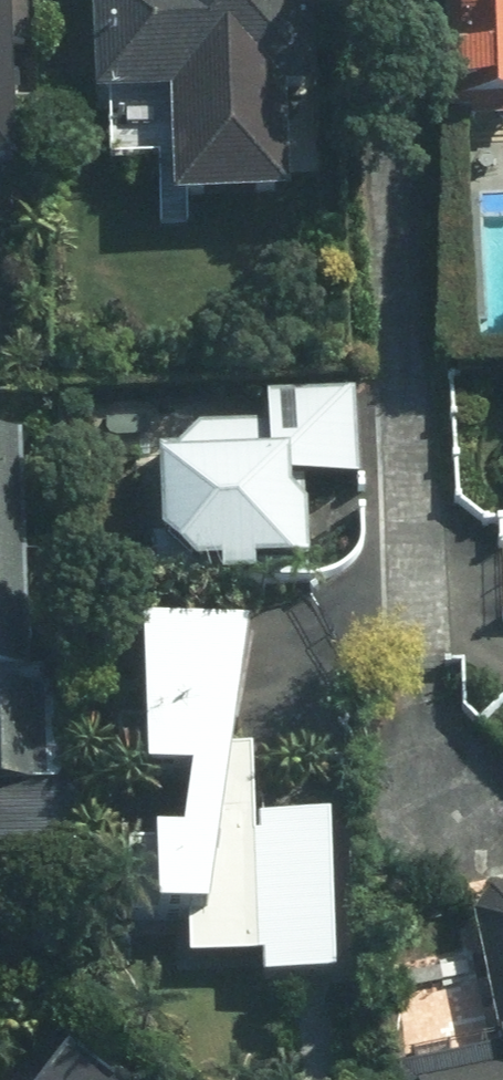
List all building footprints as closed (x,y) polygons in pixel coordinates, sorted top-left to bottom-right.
[(27,165),(19,16),(18,0),(0,0),(0,166),(27,165)] [(107,101),(180,97),(185,199),(298,193),(292,78),(328,76),(324,0),(102,0),(107,101)] [(466,110),(502,109),(502,0),(462,0),(466,110)] [(207,429),(170,451),(173,539),(210,574),(230,569),(231,584),(266,584),(265,569),(318,568),(315,484),(367,482),(364,394),(277,397),(278,426),(207,429)] [(0,431),(0,671),(39,670),(30,430),(0,431)] [(193,844),(137,846),(140,913),(196,911),(198,959),(271,956),(273,981),(345,978),(338,816),(268,819),(263,750),(244,748),(260,632),(155,632),(159,775),(203,776),(193,844)] [(475,899),(502,1036),(502,894),(475,899)] [(403,1071),(405,1079),(502,1079),(502,1051),(403,1071)] [(78,1060),(62,1079),(104,1079),(78,1060)]
